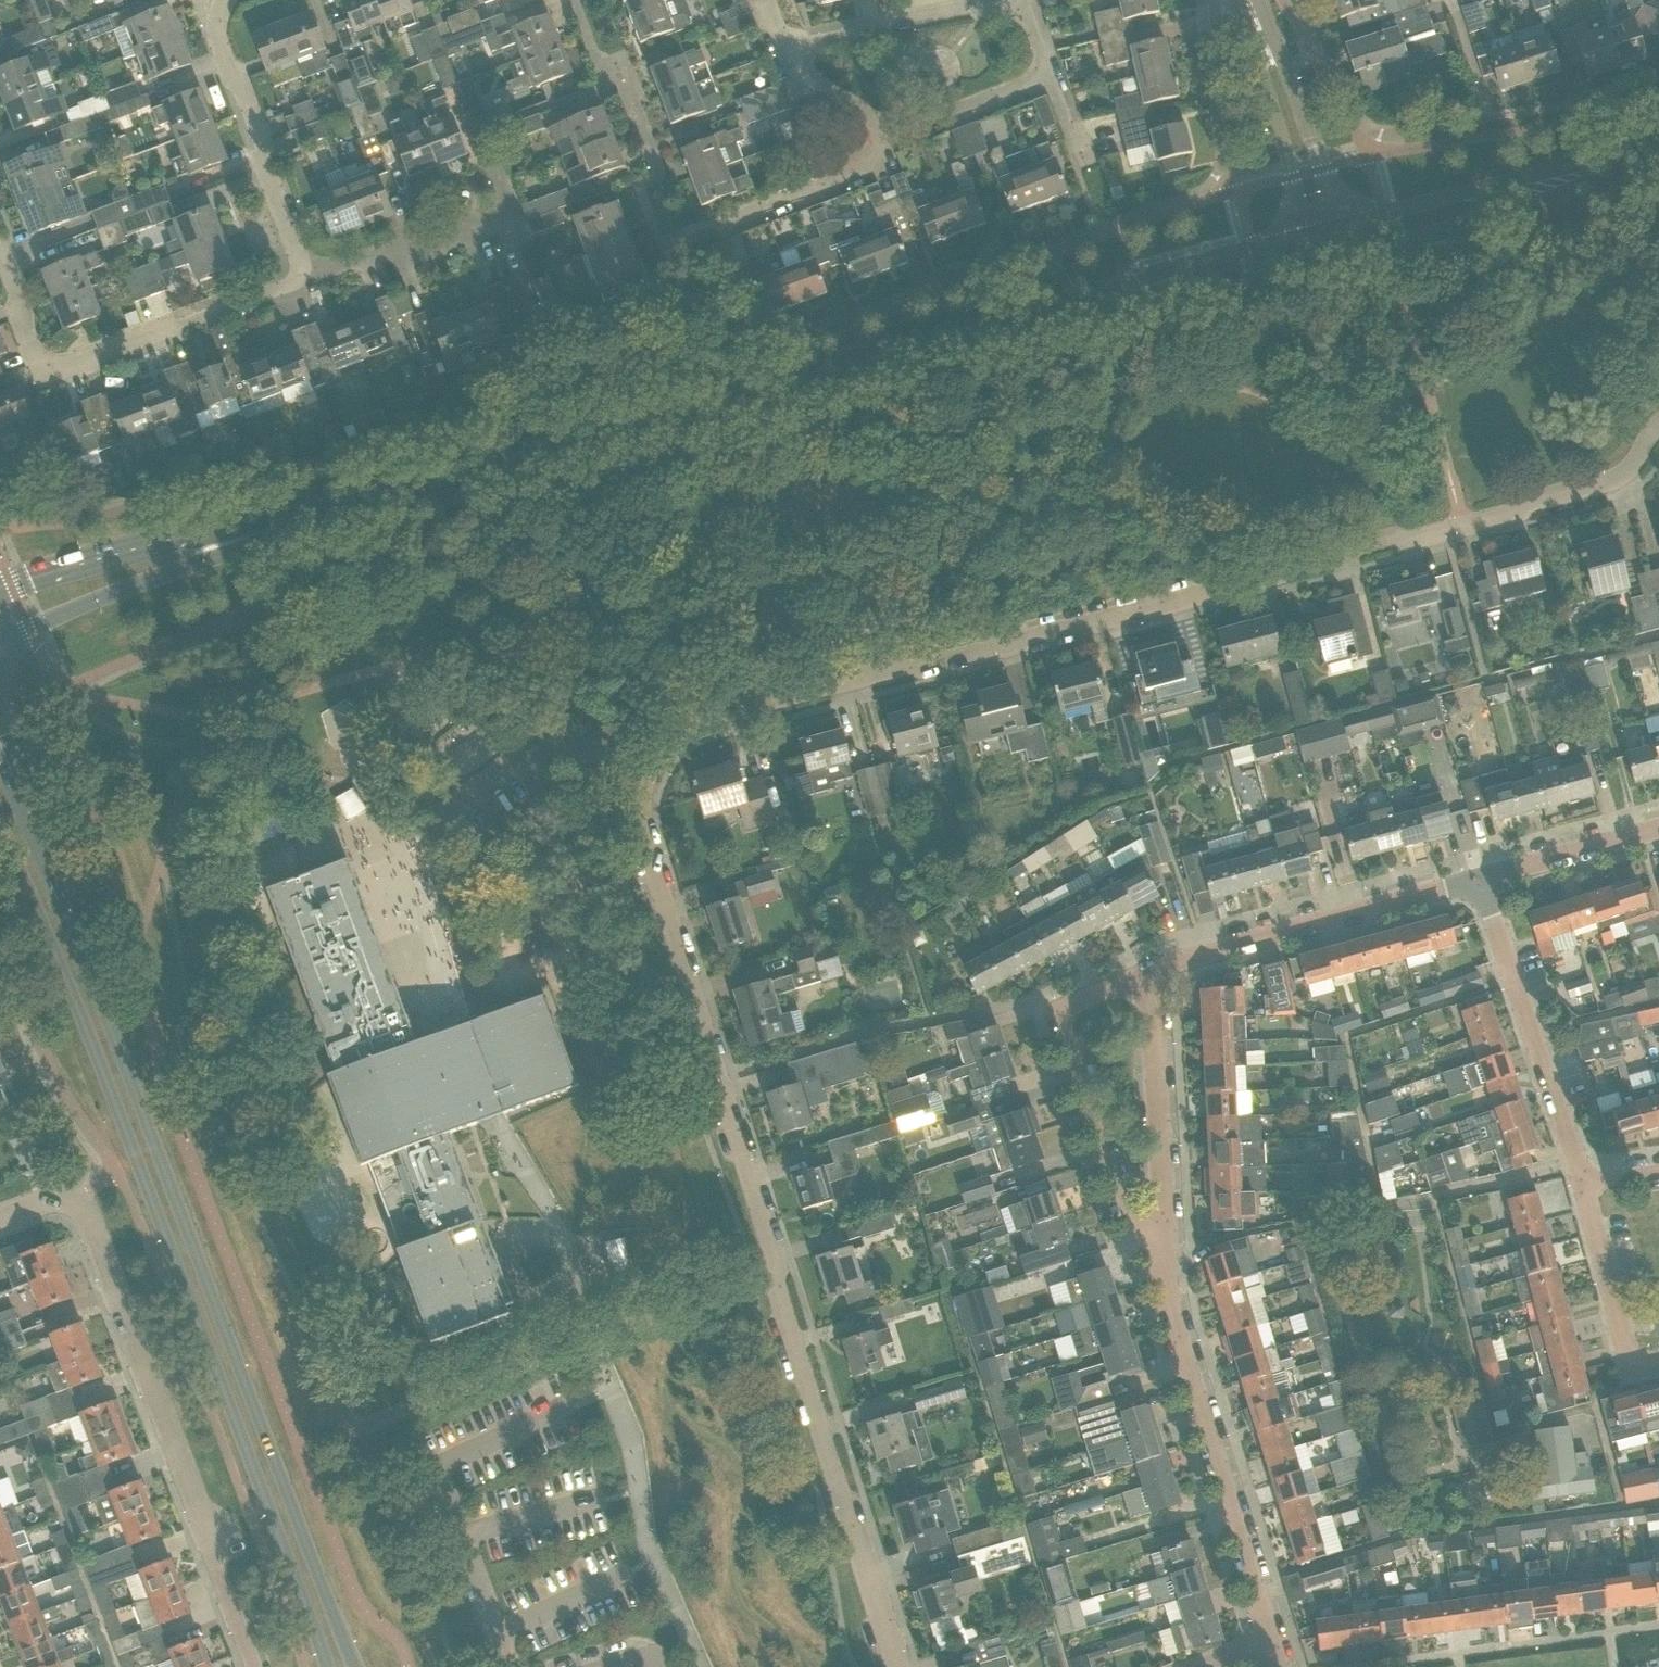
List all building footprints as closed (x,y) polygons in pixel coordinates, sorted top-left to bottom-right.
[(52,18),(45,0),(29,0),(40,28),(45,40),(49,39),(57,36),(51,19),(52,18)] [(340,42),(344,53),(353,76),(358,89),(371,84),(377,82),(366,53),(364,53),(361,44),(373,40),(368,26),(383,21),(375,0),(343,0),(350,19),(352,26),(349,27),(353,37),(340,42)] [(409,5),(407,0),(375,0),(383,21),(397,15),(402,29),(419,23),(412,4),(409,5)] [(629,16),(671,0),(623,0),(629,16)] [(690,17),(684,0),(671,0),(629,16),(640,44),(690,25),(688,18),(690,17)] [(1043,9),(1056,7),(1055,0),(1041,0),(1043,9)] [(1159,12),(1156,0),(1118,0),(1120,8),(1093,14),(1099,40),(1133,32),(1130,19),(1159,12)] [(1376,3),(1375,0),(1334,0),(1340,19),(1350,15),(1354,28),(1381,20),(1425,6),(1427,5),(1425,0),(1385,0),(1376,3)] [(1549,0),(1531,0),(1535,13),(1551,8),(1549,0)] [(1642,5),(1652,34),(1658,32),(1658,0),(1657,0),(1642,5)] [(1485,29),(1477,3),(1460,8),(1469,34),(1485,29)] [(722,27),(752,15),(748,4),(718,15),(722,27)] [(1638,38),(1652,34),(1642,5),(1615,13),(1619,25),(1605,30),(1617,68),(1645,59),(1638,38)] [(1396,28),(1429,18),(1425,6),(1381,20),(1385,32),(1344,45),(1354,73),(1358,72),(1364,93),(1388,86),(1381,65),(1405,57),(1396,28)] [(135,54),(180,37),(169,7),(124,24),(126,27),(116,31),(113,32),(123,58),(135,54)] [(481,24),(476,12),(472,10),(447,20),(445,24),(443,25),(439,14),(432,16),(436,28),(435,28),(439,39),(481,24)] [(301,77),(330,67),(310,14),(282,24),(301,77)] [(82,44),(113,32),(116,31),(110,15),(76,28),(82,44)] [(727,39),(757,28),(752,15),(722,27),(727,39)] [(481,24),(439,39),(445,55),(447,58),(460,53),(458,48),(486,38),(492,53),(518,43),(524,59),(559,46),(549,17),(513,31),(496,37),(490,20),(481,24)] [(1439,23),(1432,26),(1429,18),(1396,28),(1405,57),(1408,66),(1445,54),(1439,35),(1443,34),(1439,23)] [(1605,30),(1589,35),(1586,23),(1559,31),(1569,61),(1582,57),(1588,77),(1617,68),(1605,30)] [(282,24),(254,35),(273,87),(285,83),(301,77),(282,24)] [(16,51),(45,40),(40,28),(10,39),(14,52),(16,51)] [(445,55),(439,39),(435,28),(422,33),(432,60),(445,55)] [(1165,39),(1137,46),(1133,32),(1099,40),(1105,65),(1130,59),(1134,76),(1172,67),(1165,39)] [(1529,81),(1558,72),(1547,36),(1518,46),(1529,81)] [(146,81),(190,64),(180,37),(135,54),(146,81)] [(0,71),(0,90),(5,103),(53,85),(53,84),(42,89),(36,75),(48,70),(51,69),(41,42),(16,51),(20,63),(12,67),(0,71)] [(534,87),(570,73),(559,46),(524,59),(529,75),(508,83),(513,94),(534,86),(534,87)] [(1518,46),(1477,59),(1483,77),(1495,73),(1501,90),(1529,81),(1518,46)] [(687,68),(703,62),(699,50),(649,69),(660,97),(693,84),(687,68)] [(445,55),(432,60),(433,64),(443,89),(457,84),(447,58),(445,55)] [(1150,104),(1179,97),(1172,67),(1134,76),(1138,94),(1113,99),(1119,124),(1153,116),(1150,104)] [(363,105),(358,89),(353,76),(335,83),(345,112),(350,110),(363,105)] [(469,114),(482,109),(470,79),(457,84),(469,114)] [(140,98),(140,97),(134,82),(102,95),(108,110),(140,98)] [(368,117),(382,112),(371,84),(358,89),(363,105),(368,117)] [(715,95),(699,101),(693,84),(660,97),(671,125),(719,106),(715,95)] [(62,95),(58,97),(53,85),(5,103),(15,130),(68,111),(62,95)] [(742,112),(783,97),(778,85),(738,100),(742,112)] [(175,140),(213,125),(200,91),(163,105),(163,106),(153,110),(159,127),(169,123),(175,140)] [(59,129),(99,113),(108,110),(102,95),(77,105),(82,119),(59,128),(59,129)] [(445,103),(448,102),(446,96),(431,102),(440,124),(424,130),(437,165),(465,155),(452,119),(451,119),(445,103)] [(1043,129),(1056,124),(1045,96),(1033,100),(1043,129)] [(747,124),(787,109),(783,97),(742,112),(747,124)] [(108,110),(99,113),(103,126),(136,113),(132,101),(108,110)] [(318,122),(317,122),(309,101),(292,108),(295,115),(285,118),(290,133),(292,132),(318,122)] [(375,135),(368,117),(363,105),(350,110),(361,140),(375,135)] [(327,106),(314,111),(318,122),(321,121),(331,117),(327,106)] [(576,151),(613,137),(602,109),(550,129),(555,141),(570,135),(576,151)] [(102,127),(103,126),(99,113),(59,129),(65,144),(103,129),(102,127)] [(514,140),(544,129),(539,114),(508,126),(514,140)] [(1153,116),(1119,124),(1121,130),(1126,151),(1152,145),(1156,161),(1161,160),(1164,173),(1187,167),(1184,155),(1192,153),(1185,123),(1171,127),(1165,115),(1154,117),(1153,116)] [(424,130),(408,136),(401,119),(389,123),(396,140),(395,140),(409,176),(437,165),(424,130)] [(298,148),(327,137),(321,121),(318,122),(292,132),(298,148)] [(987,150),(976,123),(976,122),(964,127),(974,155),(987,150)] [(182,157),(171,161),(177,178),(178,178),(206,168),(226,160),(213,125),(176,140),(182,157)] [(962,159),(974,155),(964,127),(952,131),(962,159)] [(736,144),(744,141),(740,128),(680,151),(691,178),(742,159),(736,144)] [(576,152),(561,157),(567,173),(571,186),(624,166),(613,137),(576,152)] [(1067,193),(1049,145),(1048,142),(1034,147),(1040,164),(1026,169),(1039,204),(1067,193)] [(53,170),(67,165),(60,146),(6,166),(19,202),(59,186),(53,170)] [(1026,169),(1010,175),(999,147),(991,150),(989,155),(1011,214),(1039,204),(1026,169)] [(725,166),(742,159),(691,178),(701,206),(752,187),(748,175),(731,181),(725,166)] [(363,226),(391,215),(371,163),(357,169),(355,164),(341,169),(347,185),(363,226)] [(986,224),(964,167),(956,163),(949,166),(959,194),(944,200),(957,235),(986,224)] [(781,191),(814,179),(809,166),(776,178),(781,191)] [(347,185),(331,191),(325,175),(311,181),(332,237),(363,226),(347,185)] [(167,201),(168,200),(163,185),(130,197),(136,214),(168,202),(167,201)] [(79,195),(65,200),(59,186),(19,202),(31,234),(86,214),(79,195)] [(567,189),(536,201),(542,215),(558,209),(572,204),(567,189)] [(898,198),(907,222),(920,218),(930,245),(957,235),(944,200),(928,206),(922,189),(898,198)] [(882,233),(867,239),(880,274),(908,263),(901,245),(900,244),(913,239),(907,222),(898,198),(885,203),(881,195),(880,190),(868,195),(882,233)] [(96,229),(119,221),(136,214),(130,197),(90,212),(96,229)] [(582,256),(630,238),(616,203),(602,208),(601,207),(572,218),(586,254),(582,256)] [(819,234),(831,229),(828,221),(823,208),(811,212),(816,226),(819,234)] [(136,214),(119,221),(125,236),(157,225),(151,209),(150,209),(136,214)] [(178,254),(221,238),(210,209),(171,224),(177,241),(174,242),(178,254)] [(532,235),(564,224),(558,209),(542,215),(527,221),(532,235)] [(124,237),(125,236),(119,221),(96,229),(96,230),(103,250),(126,242),(124,237)] [(867,239),(851,245),(845,228),(820,237),(832,267),(844,263),(852,284),(880,274),(867,239)] [(801,264),(785,270),(798,304),(826,294),(816,266),(829,262),(831,268),(832,267),(820,237),(795,247),(801,264)] [(178,254),(171,257),(176,270),(191,264),(197,279),(216,272),(232,266),(221,238),(178,254)] [(628,278),(643,273),(630,238),(582,256),(591,279),(595,278),(604,302),(629,293),(625,281),(629,280),(628,278)] [(95,252),(43,272),(54,301),(91,287),(85,272),(101,266),(95,252)] [(771,315),(798,304),(779,253),(739,268),(748,292),(760,287),(771,315)] [(148,297),(167,291),(157,262),(138,269),(138,270),(148,297)] [(148,297),(138,270),(138,269),(123,275),(133,303),(148,297)] [(548,276),(532,282),(549,325),(564,319),(548,276)] [(502,339),(531,328),(512,278),(483,289),(489,304),(460,315),(473,349),(502,339)] [(103,299),(96,302),(91,287),(54,301),(65,329),(108,313),(103,299)] [(364,361),(407,345),(388,295),(374,301),(379,315),(351,326),(364,361)] [(460,315),(433,325),(428,311),(414,316),(436,375),(474,362),(470,351),(473,349),(460,315)] [(351,326),(324,336),(318,322),(303,327),(324,384),(326,383),(324,376),(364,361),(351,326)] [(312,389),(324,384),(303,327),(291,332),(296,347),(268,357),(281,392),(309,382),(312,389)] [(411,354),(419,351),(415,338),(407,341),(411,354)] [(235,353),(221,358),(223,365),(236,399),(239,407),(240,411),(241,411),(240,408),(281,392),(268,357),(240,368),(235,353)] [(223,365),(196,375),(190,361),(176,366),(200,430),(214,425),(213,421),(240,411),(239,407),(223,365)] [(168,385),(140,396),(153,431),(171,424),(176,437),(198,428),(199,431),(200,430),(176,366),(162,371),(168,385)] [(5,394),(0,382),(0,436),(16,430),(13,422),(30,416),(20,389),(5,394)] [(140,396),(112,406),(106,392),(92,397),(111,447),(153,431),(140,396)] [(97,452),(111,447),(92,397),(79,402),(84,417),(56,428),(73,474),(102,463),(97,452)] [(426,406),(416,414),(421,420),(422,421),(425,419),(432,412),(426,406)] [(382,411),(368,416),(373,431),(374,433),(387,428),(388,428),(382,411)] [(48,459),(46,464),(49,469),(55,469),(58,464),(55,458),(48,459)] [(175,463),(167,466),(171,479),(172,480),(180,477),(187,474),(184,466),(175,463)] [(1581,555),(1578,555),(1579,560),(1584,559),(1591,582),(1585,583),(1591,603),(1615,596),(1629,592),(1615,540),(1594,546),(1593,543),(1579,547),(1581,555)] [(1541,575),(1535,550),(1484,563),(1488,580),(1475,583),(1483,611),(1505,605),(1504,603),(1545,592),(1541,575)] [(1440,603),(1439,597),(1433,577),(1380,590),(1390,628),(1418,621),(1415,609),(1440,603)] [(1658,629),(1658,614),(1653,593),(1628,600),(1638,635),(1658,629)] [(1370,655),(1361,618),(1355,597),(1332,603),(1336,619),(1315,625),(1326,666),(1370,655)] [(1447,656),(1470,650),(1458,607),(1441,611),(1449,641),(1443,642),(1447,656)] [(1279,655),(1275,641),(1269,619),(1219,633),(1228,669),(1279,655)] [(1649,645),(1656,668),(1658,678),(1658,642),(1649,645)] [(1155,643),(1133,649),(1136,663),(1137,663),(1140,676),(1134,677),(1135,681),(1137,692),(1141,707),(1174,699),(1176,707),(1202,700),(1190,653),(1188,654),(1190,658),(1179,661),(1175,644),(1156,649),(1155,643)] [(1643,647),(1626,651),(1628,661),(1646,656),(1643,647)] [(1631,675),(1632,674),(1626,651),(1606,657),(1608,666),(1627,661),(1631,675)] [(1602,663),(1583,668),(1590,692),(1609,686),(1602,663)] [(1104,704),(1100,686),(1094,665),(1052,676),(1056,689),(1054,689),(1061,715),(1090,707),(1095,725),(1108,721),(1103,704),(1104,704)] [(1376,704),(1395,699),(1387,670),(1369,675),(1374,695),(1376,704)] [(1535,686),(1554,682),(1552,672),(1533,676),(1535,686)] [(1515,690),(1535,686),(1533,676),(1513,680),(1515,690)] [(1135,681),(1123,685),(1128,706),(1136,704),(1133,693),(1137,692),(1135,681)] [(1486,698),(1504,693),(1501,683),(1483,688),(1486,698)] [(1017,698),(1013,699),(1010,687),(977,695),(980,707),(962,712),(970,744),(1005,734),(1011,754),(1025,750),(1028,763),(1050,757),(1041,724),(1025,728),(1017,698)] [(1302,690),(1287,694),(1295,727),(1310,723),(1305,703),(1302,690)] [(1374,695),(1365,697),(1367,706),(1376,704),(1374,695)] [(1399,736),(1443,725),(1435,696),(1391,708),(1399,736)] [(1455,699),(1443,703),(1446,715),(1454,713),(1457,707),(1455,699)] [(1390,708),(1366,714),(1370,731),(1395,724),(1390,708)] [(937,750),(931,730),(925,709),(882,721),(893,761),(937,750)] [(1220,713),(1196,719),(1204,751),(1228,744),(1220,713)] [(1366,714),(1342,720),(1346,738),(1370,731),(1366,714)] [(1130,715),(1113,719),(1125,766),(1141,762),(1130,715)] [(1350,752),(1346,738),(1342,720),(1295,733),(1303,764),(1350,752)] [(1586,753),(1601,750),(1595,721),(1580,724),(1586,753)] [(451,754),(470,771),(489,751),(464,729),(453,741),(458,746),(451,754)] [(1648,733),(1651,744),(1658,776),(1658,730),(1648,733)] [(849,765),(846,753),(841,732),(801,742),(809,773),(791,778),(797,799),(831,790),(830,784),(851,778),(847,765),(849,765)] [(1263,742),(1249,746),(1251,753),(1265,750),(1263,742)] [(1658,776),(1651,744),(1625,751),(1634,783),(1658,776)] [(1234,767),(1254,762),(1249,746),(1230,751),(1234,767)] [(1212,772),(1222,770),(1217,754),(1200,759),(1204,775),(1205,775),(1209,787),(1216,785),(1212,772)] [(1579,798),(1592,794),(1582,756),(1557,763),(1567,801),(1570,804),(1578,801),(1579,798)] [(1567,801),(1557,763),(1555,758),(1531,764),(1535,779),(1545,815),(1557,812),(1555,805),(1567,801)] [(1184,780),(1204,775),(1200,759),(1199,759),(1201,765),(1182,770),(1184,780)] [(734,763),(692,776),(704,815),(739,804),(745,803),(750,819),(744,821),(746,829),(753,827),(758,825),(751,804),(767,799),(760,778),(740,784),(734,763)] [(883,805),(898,801),(889,764),(873,768),(883,805)] [(887,822),(883,805),(873,768),(856,772),(868,820),(876,817),(880,832),(890,830),(888,822),(887,822)] [(1493,821),(1519,814),(1506,769),(1460,782),(1469,813),(1490,807),(1493,821)] [(1535,779),(1511,786),(1507,769),(1506,769),(1519,814),(1543,808),(1545,815),(1535,779)] [(334,797),(348,821),(367,810),(353,786),(334,797)] [(1426,840),(1451,833),(1440,792),(1415,799),(1426,840)] [(1402,847),(1426,840),(1415,799),(1391,805),(1402,847)] [(1378,853),(1402,847),(1391,805),(1367,812),(1370,825),(1378,853)] [(1074,854),(1097,839),(1086,821),(1064,835),(1074,854)] [(1155,867),(1171,861),(1158,822),(1138,829),(1146,854),(1113,872),(1134,909),(1157,897),(1150,884),(1159,880),(1155,867)] [(1318,831),(1300,836),(1297,824),(1272,831),(1272,834),(1285,879),(1311,872),(1306,855),(1323,851),(1318,831)] [(1272,834),(1258,838),(1254,825),(1244,828),(1248,845),(1249,844),(1260,886),(1285,879),(1272,834)] [(1352,860),(1378,853),(1370,825),(1345,832),(1352,860)] [(1063,860),(1074,854),(1064,835),(1042,849),(1049,861),(1060,855),(1063,860)] [(1236,892),(1260,886),(1249,844),(1248,845),(1225,851),(1236,892)] [(1028,875),(1049,861),(1042,849),(1020,863),(1028,875)] [(1186,857),(1182,858),(1193,896),(1209,891),(1212,899),(1236,892),(1225,851),(1210,855),(1208,850),(1207,851),(1186,857)] [(578,1086),(544,996),(416,1043),(347,860),(266,890),(334,1074),(327,1077),(360,1167),(368,1164),(400,1250),(396,1251),(431,1344),(508,1315),(505,1306),(513,1303),(498,1262),(482,1222),(452,1141),(450,1134),(472,1125),(578,1086)] [(757,876),(744,880),(749,897),(774,890),(769,873),(779,870),(777,861),(772,862),(763,865),(755,867),(757,876)] [(1005,885),(1022,874),(1016,864),(999,875),(1005,885)] [(1111,922),(1134,909),(1113,872),(1091,885),(1111,922)] [(990,895),(1005,885),(999,875),(984,885),(990,895)] [(1613,887),(1622,916),(1621,916),(1623,922),(1624,927),(1627,935),(1629,942),(1658,932),(1658,913),(1656,904),(1651,887),(1640,891),(1636,879),(1613,887)] [(1089,933),(1111,922),(1091,885),(1069,896),(1089,933)] [(1613,887),(1588,895),(1602,934),(1600,935),(1604,946),(1614,943),(1608,927),(1623,922),(1621,916),(1622,916),(1613,887)] [(978,900),(984,896),(979,889),(957,902),(962,910),(978,900)] [(1600,935),(1602,934),(1588,895),(1565,902),(1574,931),(1595,925),(1603,947),(1604,946),(1600,935)] [(1067,946),(1089,933),(1069,896),(1046,909),(1067,946)] [(727,903),(709,908),(722,948),(742,942),(752,939),(739,900),(727,903)] [(1571,933),(1574,931),(1565,902),(1528,914),(1543,958),(1555,954),(1555,953),(1575,947),(1571,933)] [(1046,908),(1024,920),(1024,921),(1044,958),(1067,946),(1046,909),(1046,908)] [(1461,925),(1450,929),(1447,917),(1420,924),(1428,953),(1429,953),(1466,942),(1461,925)] [(1023,970),(1044,958),(1024,921),(1002,933),(1008,944),(1023,970)] [(1429,953),(1428,953),(1420,924),(1396,930),(1404,960),(1406,959),(1408,968),(1431,962),(1429,953)] [(1379,967),(1404,960),(1396,930),(1371,937),(1379,967)] [(1355,973),(1379,967),(1371,937),(1347,944),(1355,973)] [(832,941),(793,953),(799,973),(817,967),(822,982),(843,975),(840,965),(835,950),(832,941)] [(1001,982),(987,956),(981,944),(957,957),(978,994),(1001,982)] [(1001,982),(1023,970),(1008,944),(987,956),(1001,982)] [(1330,980),(1331,980),(1355,973),(1347,944),(1323,950),(1330,980)] [(1331,980),(1330,980),(1323,950),(1288,960),(1294,981),(1303,978),(1305,986),(1308,985),(1311,997),(1335,991),(1331,980)] [(1294,1015),(1280,958),(1263,963),(1260,964),(1268,996),(1263,997),(1264,1016),(1294,1015)] [(1445,999),(1484,986),(1478,971),(1440,984),(1445,999)] [(791,975),(735,992),(747,1030),(755,1028),(760,1044),(797,1032),(804,1030),(799,1011),(778,1017),(772,997),(795,990),(791,975)] [(1589,977),(1564,984),(1569,998),(1594,991),(1589,977)] [(1243,1014),(1243,1003),(1241,978),(1212,979),(1212,991),(1200,991),(1201,1016),(1243,1014)] [(1643,981),(1643,982),(1649,999),(1649,1001),(1658,999),(1658,985),(1657,978),(1643,981)] [(1644,1000),(1649,999),(1643,982),(1639,983),(1617,989),(1617,990),(1621,1004),(1622,1006),(1644,1000)] [(1421,1007),(1445,999),(1440,984),(1415,992),(1421,1007)] [(1617,990),(1602,996),(1607,1009),(1621,1004),(1617,990)] [(1468,1037),(1498,1027),(1487,993),(1466,1000),(1469,1010),(1460,1013),(1468,1037)] [(1398,1015),(1410,1011),(1405,997),(1393,1001),(1394,1006),(1398,1015)] [(1398,1015),(1394,1006),(1393,1001),(1378,1006),(1383,1020),(1398,1015)] [(1637,1013),(1641,1027),(1658,1023),(1658,1008),(1637,1013)] [(1315,1012),(1312,1021),(1314,1021),(1322,1024),(1326,1025),(1329,1017),(1315,1012)] [(1349,1031),(1361,1027),(1356,1012),(1344,1016),(1346,1020),(1348,1029),(1349,1031)] [(1640,1027),(1641,1027),(1637,1013),(1612,1019),(1620,1043),(1644,1038),(1640,1027)] [(1203,1041),(1245,1039),(1243,1014),(1201,1016),(1203,1041)] [(1348,1029),(1346,1020),(1344,1016),(1329,1020),(1332,1028),(1335,1029),(1336,1033),(1348,1029)] [(998,1027),(981,1033),(977,1018),(945,1024),(948,1043),(954,1040),(963,1065),(965,1065),(1006,1051),(998,1027)] [(1576,1048),(1581,1060),(1581,1063),(1601,1057),(1622,1052),(1620,1043),(1612,1019),(1601,1021),(1579,1026),(1576,1048)] [(1314,1021),(1313,1022),(1311,1020),(1312,1039),(1335,1040),(1334,1036),(1349,1031),(1348,1029),(1336,1033),(1335,1029),(1332,1028),(1326,1025),(1322,1024),(1314,1021)] [(1476,1062),(1506,1051),(1498,1027),(1468,1037),(1476,1062)] [(858,1048),(873,1043),(871,1038),(847,1045),(810,1057),(817,1079),(767,1095),(779,1135),(815,1123),(808,1100),(822,1096),(821,1090),(857,1079),(867,1076),(858,1048)] [(1257,1040),(1245,1041),(1245,1039),(1203,1041),(1204,1067),(1233,1066),(1246,1065),(1245,1052),(1258,1051),(1257,1040)] [(1408,1059),(1424,1055),(1421,1041),(1404,1045),(1408,1059)] [(1342,1046),(1313,1048),(1313,1062),(1317,1062),(1345,1060),(1342,1046)] [(985,1087),(1014,1077),(1006,1051),(965,1065),(963,1065),(963,1066),(945,1072),(944,1067),(924,1074),(927,1084),(946,1077),(948,1083),(966,1077),(971,1091),(967,1093),(972,1109),(947,1117),(942,1119),(943,1121),(991,1105),(985,1087)] [(1476,1062),(1460,1067),(1468,1090),(1484,1085),(1514,1075),(1506,1051),(1476,1062)] [(1345,1060),(1317,1062),(1327,1063),(1327,1088),(1351,1087),(1345,1060)] [(1244,1066),(1246,1066),(1246,1065),(1233,1066),(1204,1067),(1205,1092),(1235,1090),(1245,1090),(1244,1066)] [(908,1084),(906,1085),(903,1074),(890,1078),(894,1089),(887,1092),(887,1093),(908,1085),(908,1084)] [(1491,1109),(1522,1099),(1514,1075),(1484,1085),(1491,1109)] [(1657,1083),(1633,1090),(1646,1131),(1658,1128),(1658,1091),(1657,1083)] [(908,1085),(887,1093),(900,1133),(920,1126),(942,1119),(947,1117),(945,1111),(944,1111),(939,1095),(936,1093),(932,1092),(925,1094),(925,1093),(914,1097),(909,1084),(908,1084),(908,1085)] [(1633,1090),(1631,1091),(1630,1085),(1616,1089),(1621,1107),(1600,1113),(1605,1130),(1616,1127),(1619,1139),(1646,1131),(1633,1090)] [(1297,1087),(1282,1088),(1282,1101),(1297,1100),(1297,1087)] [(1207,1118),(1236,1116),(1235,1090),(1205,1092),(1207,1118)] [(1394,1096),(1365,1105),(1368,1123),(1399,1113),(1394,1096)] [(1491,1136),(1530,1123),(1522,1099),(1491,1109),(1492,1111),(1469,1119),(1473,1130),(1486,1125),(1489,1135),(1490,1135),(1491,1136)] [(996,1120),(991,1105),(943,1121),(948,1135),(983,1124),(991,1148),(1040,1132),(1032,1108),(996,1120)] [(1355,1112),(1343,1112),(1343,1138),(1360,1137),(1355,1112)] [(1415,1113),(1389,1121),(1394,1137),(1420,1128),(1415,1113)] [(1236,1116),(1207,1118),(1208,1143),(1260,1140),(1259,1115),(1250,1116),(1236,1116)] [(854,1149),(897,1136),(892,1122),(827,1142),(834,1164),(822,1167),(792,1176),(802,1210),(831,1201),(826,1184),(856,1175),(859,1166),(854,1149)] [(1527,1153),(1539,1149),(1530,1123),(1491,1136),(1490,1135),(1489,1135),(1490,1138),(1478,1142),(1482,1154),(1495,1150),(1502,1174),(1531,1164),(1527,1153)] [(991,1148),(1000,1173),(1042,1159),(1034,1135),(1040,1132),(991,1148)] [(1336,1162),(1365,1161),(1360,1137),(1343,1138),(1330,1139),(1335,1139),(1336,1162)] [(1209,1168),(1265,1165),(1263,1140),(1260,1140),(1208,1143),(1209,1168)] [(1375,1167),(1401,1160),(1396,1143),(1373,1150),(1375,1167)] [(1459,1157),(1470,1154),(1467,1146),(1416,1162),(1420,1176),(1426,1174),(1430,1187),(1467,1179),(1459,1157)] [(956,1166),(973,1160),(970,1151),(953,1157),(956,1166)] [(937,1173),(956,1166),(953,1157),(934,1163),(937,1173)] [(1345,1175),(1368,1175),(1365,1161),(1336,1162),(1336,1163),(1344,1163),(1345,1175)] [(1252,1167),(1265,1166),(1265,1165),(1209,1168),(1204,1169),(1205,1193),(1253,1191),(1252,1179),(1241,1179),(1240,1168),(1252,1168),(1252,1167)] [(963,1204),(995,1194),(989,1175),(957,1184),(963,1204)] [(1514,1226),(1543,1219),(1533,1183),(1516,1188),(1519,1199),(1508,1201),(1514,1226)] [(1346,1210),(1373,1204),(1370,1186),(1345,1187),(1346,1210)] [(1255,1192),(1253,1192),(1253,1191),(1205,1193),(1205,1195),(1211,1195),(1213,1231),(1236,1230),(1235,1219),(1257,1218),(1255,1192)] [(1033,1224),(1061,1215),(1053,1192),(1007,1208),(1015,1231),(1033,1225),(1033,1224)] [(987,1227),(984,1212),(960,1217),(963,1232),(987,1227)] [(890,1215),(856,1225),(861,1239),(894,1229),(890,1215)] [(1033,1225),(1015,1231),(1015,1233),(1019,1232),(1027,1253),(1018,1256),(1024,1275),(1070,1260),(1065,1243),(1069,1241),(1061,1215),(1033,1224),(1033,1225)] [(1520,1251),(1549,1243),(1543,1219),(1514,1226),(1520,1251)] [(1448,1244),(1463,1240),(1460,1227),(1445,1231),(1448,1244)] [(36,1251),(31,1239),(0,1251),(0,1255),(13,1290),(62,1271),(52,1245),(36,1251)] [(1216,1258),(1204,1262),(1212,1287),(1256,1273),(1245,1239),(1213,1248),(1216,1258)] [(938,1259),(953,1254),(949,1240),(934,1244),(938,1259)] [(1454,1268),(1469,1264),(1463,1240),(1448,1244),(1454,1268)] [(1526,1275),(1555,1267),(1549,1243),(1520,1251),(1526,1275)] [(1289,1263),(1303,1259),(1299,1247),(1285,1251),(1289,1263)] [(881,1279),(861,1285),(850,1248),(817,1259),(829,1298),(846,1293),(849,1303),(885,1292),(881,1279)] [(942,1270),(956,1265),(953,1254),(938,1259),(942,1270)] [(1289,1285),(1309,1279),(1303,1259),(1289,1263),(1289,1264),(1283,1266),(1289,1285)] [(1460,1292),(1475,1288),(1469,1264),(1454,1268),(1460,1292)] [(1521,1302),(1562,1291),(1555,1267),(1526,1275),(1527,1277),(1515,1280),(1521,1302)] [(1072,1306),(1115,1293),(1107,1269),(1065,1282),(1072,1306)] [(38,1310),(72,1298),(62,1271),(13,1290),(28,1284),(38,1310)] [(1219,1310),(1259,1298),(1263,1297),(1256,1273),(1212,1287),(1219,1310)] [(1305,1312),(1318,1308),(1311,1284),(1297,1288),(1305,1312)] [(990,1286),(956,1296),(968,1338),(1002,1328),(990,1286)] [(1482,1315),(1482,1313),(1475,1288),(1460,1292),(1467,1319),(1482,1315)] [(1539,1323),(1568,1315),(1562,1291),(1521,1302),(1521,1304),(1534,1301),(1539,1323)] [(1072,1306),(1067,1308),(1075,1332),(1122,1317),(1115,1293),(1072,1306)] [(882,1322),(915,1312),(911,1298),(877,1309),(882,1322)] [(1226,1335),(1267,1323),(1259,1298),(1219,1310),(1226,1335)] [(22,1331),(14,1308),(0,1313),(0,1340),(22,1331)] [(1307,1337),(1325,1331),(1318,1308),(1305,1312),(1300,1313),(1307,1337)] [(1029,1326),(1047,1320),(1044,1310),(1026,1316),(1029,1326)] [(1534,1352),(1575,1340),(1568,1315),(1539,1323),(1540,1326),(1528,1329),(1534,1352)] [(1009,1332),(1029,1326),(1026,1316),(1006,1322),(1009,1332)] [(1075,1332),(1070,1333),(1070,1335),(1077,1358),(1099,1350),(1129,1341),(1122,1317),(1075,1332)] [(1228,1360),(1274,1347),(1267,1323),(1226,1335),(1229,1344),(1224,1346),(1228,1360)] [(45,1368),(91,1350),(81,1324),(48,1336),(58,1362),(45,1367),(45,1368)] [(1474,1341),(1487,1337),(1484,1326),(1471,1330),(1474,1341)] [(878,1348),(893,1343),(888,1329),(873,1334),(873,1333),(843,1342),(853,1376),(884,1367),(878,1348)] [(27,1346),(22,1331),(0,1340),(0,1355),(27,1346)] [(1319,1360),(1332,1355),(1325,1331),(1307,1337),(1308,1339),(1312,1338),(1319,1360)] [(1496,1363),(1495,1362),(1489,1337),(1487,1338),(1487,1337),(1474,1341),(1481,1367),(1496,1363)] [(1122,1372),(1143,1366),(1135,1340),(1130,1342),(1129,1341),(1099,1350),(1103,1366),(1066,1377),(1075,1407),(1109,1397),(1109,1396),(1110,1396),(1106,1383),(1123,1377),(1122,1372)] [(1575,1340),(1534,1352),(1534,1354),(1540,1377),(1582,1366),(1575,1340)] [(986,1341),(973,1345),(976,1355),(989,1352),(986,1341)] [(1241,1383),(1281,1371),(1274,1347),(1228,1360),(1229,1362),(1234,1360),(1241,1383)] [(55,1394),(101,1376),(91,1350),(45,1368),(55,1394)] [(1034,1368),(1033,1367),(1030,1354),(1010,1360),(1014,1375),(1034,1368)] [(1326,1384),(1327,1384),(1340,1380),(1332,1355),(1319,1360),(1326,1384)] [(994,1359),(975,1365),(982,1388),(984,1388),(1002,1383),(994,1359)] [(1496,1363),(1481,1367),(1488,1391),(1502,1387),(1499,1376),(1496,1363)] [(1547,1414),(1591,1402),(1582,1366),(1540,1377),(1538,1377),(1547,1414)] [(1249,1407),(1291,1394),(1284,1370),(1281,1371),(1241,1383),(1249,1407)] [(916,1413),(966,1398),(960,1377),(940,1383),(941,1386),(911,1395),(916,1413)] [(1347,1404),(1340,1380),(1327,1384),(1335,1408),(1347,1404)] [(1637,1390),(1648,1431),(1646,1432),(1647,1433),(1647,1435),(1658,1432),(1658,1385),(1637,1390)] [(1502,1387),(1488,1391),(1494,1412),(1507,1409),(1502,1387)] [(1622,1394),(1600,1400),(1605,1421),(1609,1435),(1611,1443),(1647,1433),(1646,1432),(1648,1431),(1637,1390),(1622,1394)] [(1298,1418),(1291,1394),(1249,1407),(1249,1408),(1243,1410),(1248,1425),(1254,1423),(1256,1431),(1298,1418)] [(25,1421),(54,1409),(49,1396),(20,1407),(24,1419),(25,1421)] [(1109,1397),(1075,1407),(1079,1419),(1092,1415),(1098,1413),(1105,1434),(1084,1440),(1087,1452),(1104,1446),(1157,1429),(1149,1405),(1123,1414),(1121,1409),(1115,1411),(1110,1396),(1109,1396),(1109,1397)] [(1464,1449),(1491,1442),(1480,1400),(1453,1407),(1464,1449)] [(127,1426),(119,1407),(114,1402),(75,1416),(85,1442),(127,1426)] [(1343,1432),(1355,1429),(1347,1404),(1335,1408),(1315,1414),(1322,1438),(1343,1432)] [(46,1428),(59,1423),(54,1409),(25,1421),(30,1434),(33,1433),(43,1458),(55,1453),(46,1428)] [(917,1446),(914,1447),(904,1414),(868,1425),(879,1459),(887,1457),(892,1472),(922,1463),(917,1446)] [(25,1421),(24,1419),(0,1429),(0,1437),(3,1445),(30,1434),(25,1421)] [(1263,1455),(1291,1447),(1284,1423),(1256,1431),(1263,1455)] [(134,1454),(135,1447),(127,1426),(85,1442),(80,1444),(85,1458),(82,1458),(88,1472),(134,1454)] [(1023,1455),(1014,1426),(996,1432),(1005,1461),(1023,1455)] [(1587,1454),(1573,1455),(1570,1427),(1535,1432),(1538,1455),(1524,1457),(1530,1501),(1593,1492),(1590,1468),(1589,1468),(1587,1454)] [(1136,1461),(1164,1453),(1157,1429),(1104,1446),(1108,1459),(1091,1465),(1094,1474),(1135,1462),(1135,1461),(1136,1461)] [(1355,1429),(1343,1432),(1350,1456),(1362,1453),(1355,1429)] [(29,1441),(15,1446),(18,1455),(26,1458),(34,1455),(29,1441)] [(1271,1480),(1299,1472),(1291,1447),(1263,1455),(1271,1480)] [(1143,1486),(1171,1477),(1164,1453),(1136,1461),(1135,1461),(1135,1462),(1143,1486)] [(1336,1486),(1369,1476),(1362,1453),(1350,1456),(1329,1462),(1336,1486)] [(1626,1474),(1623,1461),(1617,1463),(1626,1503),(1658,1497),(1658,1489),(1654,1468),(1626,1474)] [(67,1479),(64,1473),(59,1471),(48,1475),(57,1498),(83,1488),(78,1474),(67,1479)] [(1018,1501),(1034,1496),(1027,1471),(1010,1476),(1018,1501)] [(1278,1504),(1306,1495),(1299,1472),(1271,1480),(1278,1504)] [(1364,1504),(1376,1501),(1369,1476),(1336,1486),(1336,1488),(1357,1481),(1364,1504)] [(1130,1519),(1180,1503),(1171,1477),(1143,1486),(1143,1487),(1122,1493),(1130,1519)] [(37,1497),(48,1493),(42,1479),(31,1483),(37,1497)] [(117,1521),(151,1508),(141,1482),(107,1494),(117,1521)] [(75,1508),(89,1502),(83,1488),(57,1498),(72,1537),(84,1532),(75,1508)] [(944,1531),(956,1527),(946,1492),(894,1508),(905,1543),(913,1541),(917,1553),(948,1544),(944,1531)] [(42,1509),(53,1505),(48,1493),(37,1497),(42,1509)] [(1323,1506),(1310,1509),(1306,1495),(1278,1504),(1286,1528),(1326,1516),(1323,1506)] [(1086,1511),(1104,1506),(1101,1496),(1082,1501),(1086,1511)] [(1066,1516),(1086,1511),(1082,1501),(1063,1506),(1066,1516)] [(1372,1541),(1387,1537),(1376,1501),(1364,1504),(1364,1506),(1361,1507),(1372,1541)] [(1658,1520),(1658,1506),(1644,1508),(1646,1522),(1658,1520)] [(127,1547),(161,1534),(151,1508),(117,1521),(127,1547)] [(1620,1525),(1646,1522),(1644,1508),(1618,1511),(1619,1515),(1620,1525)] [(1400,1525),(1411,1521),(1407,1509),(1396,1513),(1400,1525)] [(11,1534),(2,1510),(0,1510),(0,1539),(12,1535),(11,1534)] [(1620,1525),(1619,1515),(1618,1511),(1593,1515),(1597,1542),(1598,1542),(1596,1528),(1620,1525)] [(1297,1565),(1341,1551),(1330,1515),(1326,1516),(1286,1528),(1297,1565)] [(1588,1543),(1597,1542),(1593,1515),(1568,1518),(1570,1532),(1586,1530),(1588,1543)] [(1064,1559),(1060,1544),(1052,1517),(1026,1525),(1039,1567),(1064,1559)] [(1555,1534),(1570,1532),(1568,1518),(1543,1521),(1545,1535),(1546,1535),(1548,1551),(1558,1550),(1555,1534)] [(1531,1537),(1545,1535),(1543,1521),(1529,1523),(1531,1537)] [(1519,1524),(1493,1528),(1495,1542),(1521,1538),(1519,1524)] [(957,1558),(1003,1544),(998,1527),(952,1541),(957,1558)] [(1489,1528),(1472,1531),(1474,1544),(1491,1542),(1495,1542),(1493,1528),(1489,1528)] [(34,1557),(24,1530),(11,1534),(12,1535),(0,1539),(0,1570),(22,1561),(22,1562),(34,1557)] [(56,1548),(67,1544),(62,1530),(51,1535),(56,1548)] [(1459,1539),(1469,1538),(1468,1531),(1458,1532),(1459,1539)] [(1454,1534),(1440,1536),(1442,1549),(1442,1550),(1456,1548),(1454,1534)] [(1440,1536),(1427,1538),(1429,1551),(1442,1549),(1440,1536)] [(953,1580),(919,1591),(924,1606),(930,1624),(932,1623),(959,1615),(954,1601),(981,1593),(978,1581),(1032,1565),(1023,1538),(1003,1544),(957,1558),(960,1566),(947,1569),(949,1576),(951,1575),(953,1580)] [(1403,1541),(1390,1545),(1394,1558),(1395,1559),(1395,1562),(1396,1566),(1404,1565),(1402,1556),(1407,1554),(1416,1552),(1414,1540),(1403,1541)] [(1158,1578),(1199,1566),(1191,1542),(1150,1554),(1158,1578)] [(65,1573),(77,1569),(67,1544),(56,1548),(65,1573)] [(1395,1562),(1394,1558),(1390,1545),(1365,1553),(1369,1570),(1395,1562)] [(87,1577),(112,1568),(107,1554),(82,1564),(87,1577)] [(1626,1563),(1615,1565),(1614,1555),(1599,1557),(1607,1610),(1631,1607),(1626,1565),(1626,1563)] [(1346,1576),(1360,1571),(1355,1556),(1341,1560),(1346,1576)] [(1582,1614),(1607,1610),(1599,1557),(1601,1567),(1576,1570),(1582,1614)] [(1077,1604),(1065,1560),(1064,1559),(1039,1567),(1052,1612),(1077,1604)] [(1658,1603),(1658,1559),(1651,1560),(1651,1561),(1656,1603),(1658,1603)] [(146,1599),(180,1586),(170,1560),(137,1573),(146,1599)] [(1305,1588),(1346,1576),(1341,1560),(1300,1573),(1305,1588)] [(22,1562),(22,1561),(0,1570),(0,1598),(31,1586),(22,1562)] [(1631,1607),(1656,1603),(1651,1561),(1626,1565),(1631,1607)] [(1158,1578),(1149,1581),(1156,1606),(1164,1604),(1176,1600),(1206,1590),(1199,1566),(1158,1578)] [(106,1586),(118,1581),(112,1568),(87,1577),(102,1616),(115,1611),(106,1586)] [(74,1599),(87,1594),(77,1569),(65,1573),(50,1578),(56,1593),(70,1587),(74,1599)] [(1557,1617),(1582,1614),(1576,1570),(1551,1574),(1557,1617)] [(1532,1621),(1557,1617),(1551,1574),(1526,1577),(1526,1578),(1528,1591),(1532,1621)] [(1532,1621),(1528,1591),(1526,1578),(1500,1582),(1506,1624),(1507,1624),(1508,1630),(1533,1627),(1532,1621)] [(1481,1628),(1506,1624),(1500,1582),(1475,1585),(1481,1628)] [(1451,1602),(1456,1631),(1481,1628),(1475,1585),(1449,1589),(1451,1602)] [(41,1612),(31,1586),(0,1598),(0,1601),(9,1624),(41,1612)] [(160,1624),(190,1613),(180,1586),(146,1599),(131,1604),(141,1632),(125,1638),(115,1611),(102,1616),(118,1656),(165,1638),(160,1624)] [(1176,1600),(1164,1604),(1171,1628),(1184,1624),(1214,1614),(1206,1590),(1176,1600)] [(1424,1592),(1400,1596),(1402,1609),(1406,1638),(1431,1635),(1426,1605),(1424,1592)] [(74,1599),(80,1613),(92,1608),(87,1594),(74,1599)] [(1406,1638),(1402,1609),(1400,1596),(1375,1599),(1377,1612),(1381,1642),(1406,1638)] [(1381,1642),(1377,1612),(1375,1599),(1350,1603),(1352,1616),(1356,1645),(1381,1642)] [(1431,1635),(1456,1631),(1451,1602),(1426,1605),(1431,1635)] [(1356,1645),(1352,1616),(1350,1603),(1337,1605),(1338,1618),(1315,1621),(1320,1651),(1356,1645)] [(1059,1636),(1085,1628),(1077,1604),(1052,1612),(1059,1636)] [(45,1624),(59,1618),(55,1608),(41,1613),(41,1612),(9,1624),(18,1649),(50,1637),(45,1624)] [(91,1613),(81,1616),(84,1624),(96,1619),(94,1614),(91,1613)] [(1184,1624),(1171,1628),(1179,1652),(1193,1648),(1193,1649),(1222,1640),(1214,1614),(1184,1624)] [(94,1650),(106,1646),(96,1619),(84,1624),(94,1650)] [(1047,1620),(1041,1622),(1047,1639),(1038,1642),(1046,1666),(1062,1666),(1047,1620)] [(1126,1647),(1145,1641),(1142,1633),(1124,1638),(1126,1647)] [(1006,1655),(999,1635),(975,1643),(981,1663),(968,1666),(1009,1666),(1006,1655)] [(56,1654),(50,1637),(18,1649),(25,1666),(50,1666),(60,1663),(74,1658),(70,1648),(56,1654)] [(170,1651),(165,1638),(118,1656),(122,1666),(152,1666),(170,1660),(172,1666),(203,1666),(210,1665),(200,1639),(170,1651)] [(1108,1653),(1126,1647),(1124,1638),(1105,1644),(1108,1653)] [(106,1646),(94,1650),(100,1666),(114,1666),(106,1646)] [(1087,1659),(1086,1655),(1069,1660),(1071,1666),(1090,1666),(1087,1659)]
